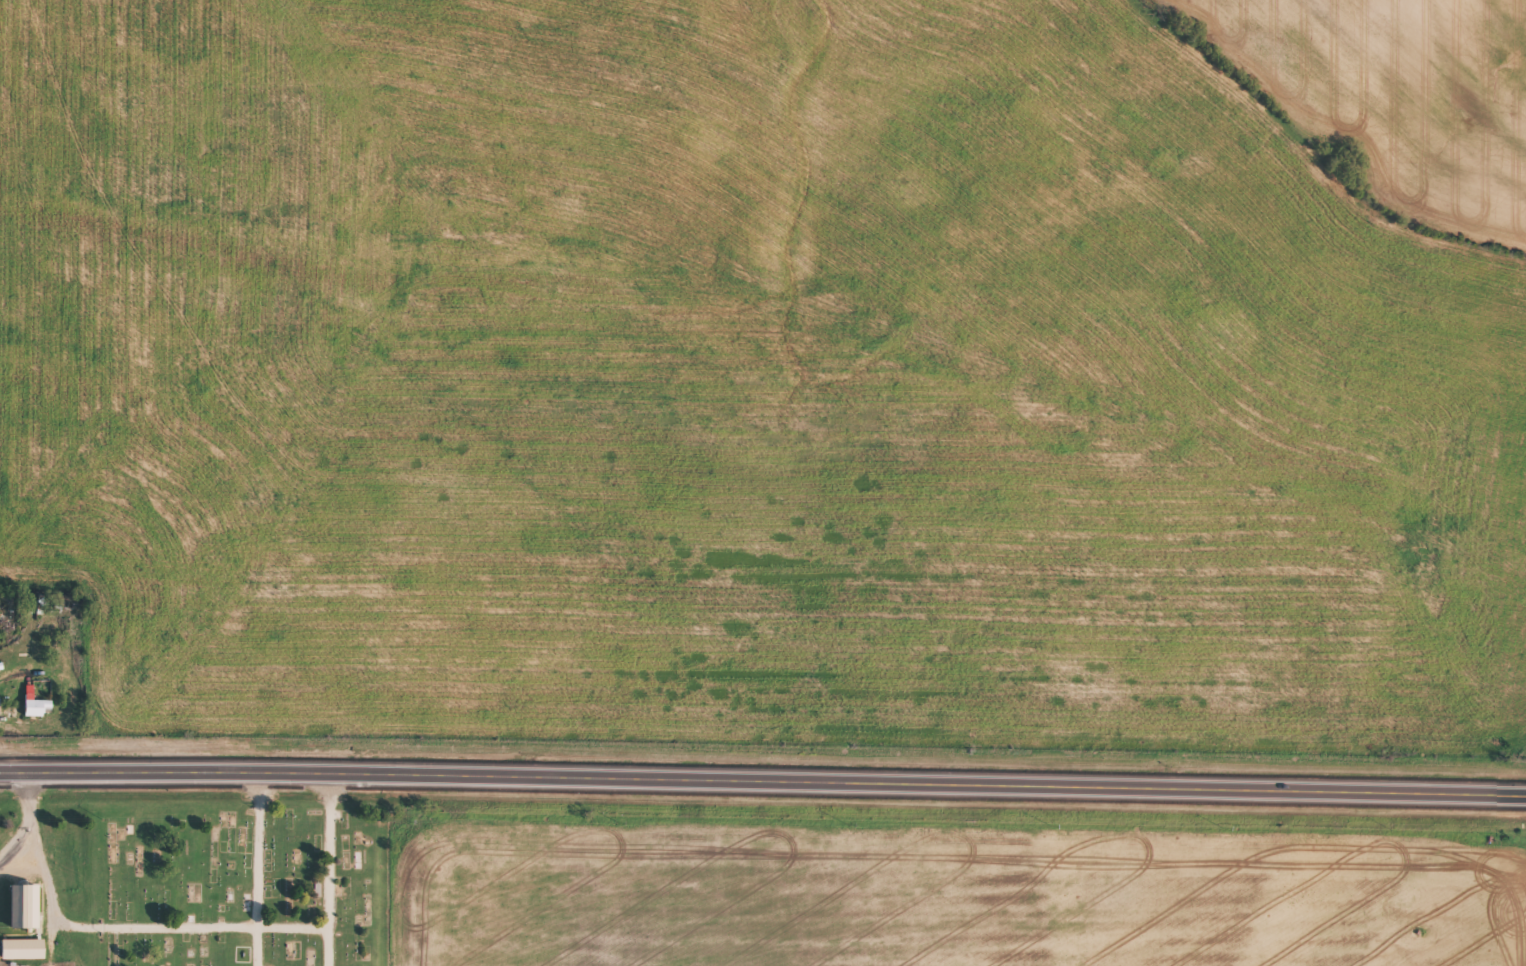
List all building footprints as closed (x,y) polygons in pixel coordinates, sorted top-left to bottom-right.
[(27,694),(26,724),(45,724),(45,716),(53,716),(53,709),(34,709),(35,695),(27,694)] [(13,937),(41,937),(40,894),(12,894),(13,937)] [(45,948),(2,949),(3,965),(46,965),(45,948)]
